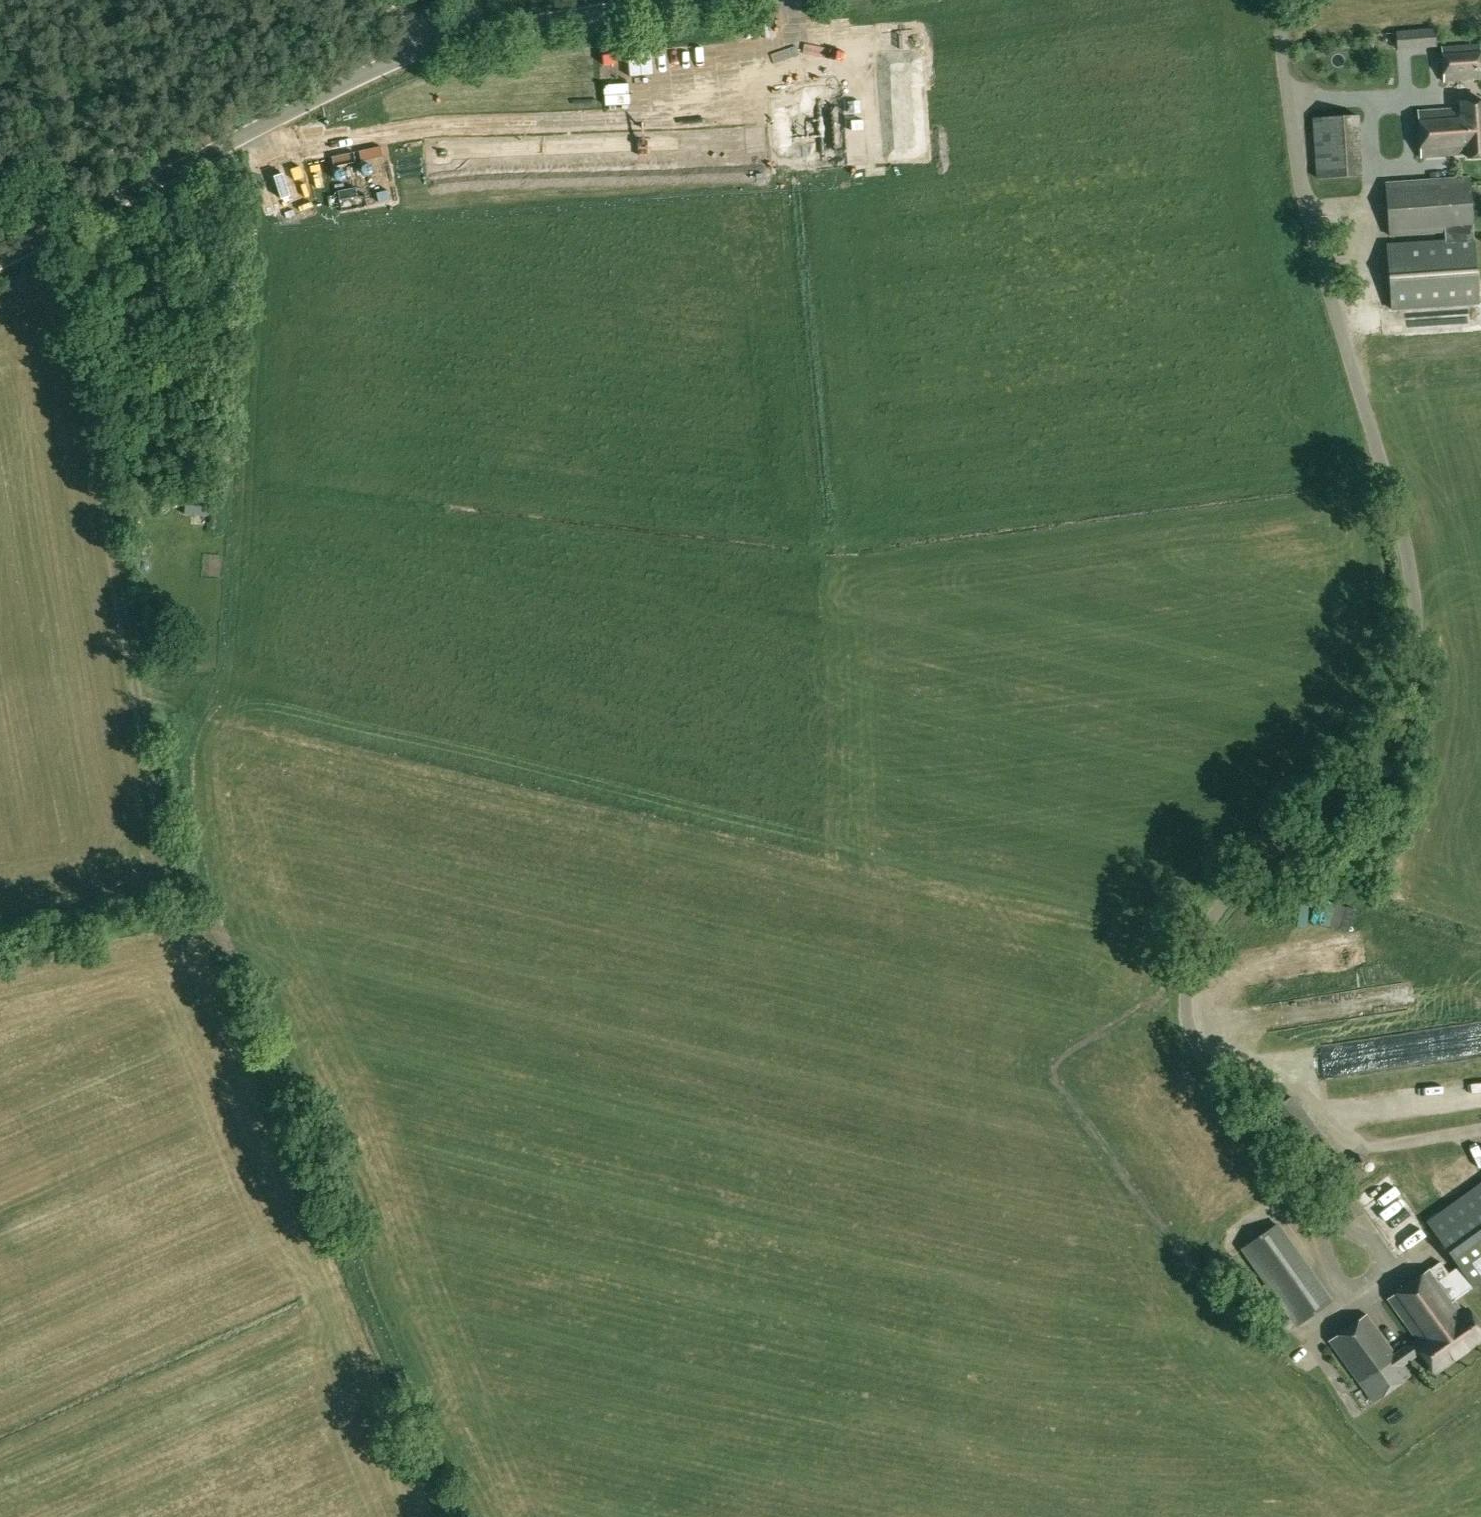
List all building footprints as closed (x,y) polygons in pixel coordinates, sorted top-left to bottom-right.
[(1400,48),(1435,44),(1435,27),(1399,30),(1400,48)] [(1480,78),(1479,44),(1441,46),(1442,81),(1480,78)] [(1459,101),(1459,108),(1416,110),(1419,156),(1462,154),(1466,157),(1480,156),(1480,99),(1459,101)] [(1359,174),(1356,114),(1312,116),(1315,176),(1359,174)] [(1467,177),(1383,182),(1387,234),(1445,231),(1445,240),(1388,244),(1392,304),(1475,299),(1467,177)] [(1480,1281),(1480,1182),(1427,1221),(1458,1265),(1439,1279),(1430,1267),(1387,1298),(1416,1337),(1394,1352),(1366,1314),(1329,1340),(1374,1402),(1410,1375),(1403,1364),(1421,1351),(1435,1371),(1480,1337),(1480,1327),(1467,1308),(1462,1311),(1454,1300),(1480,1281)] [(1277,1223),(1243,1248),(1297,1324),(1331,1299),(1277,1223)]
